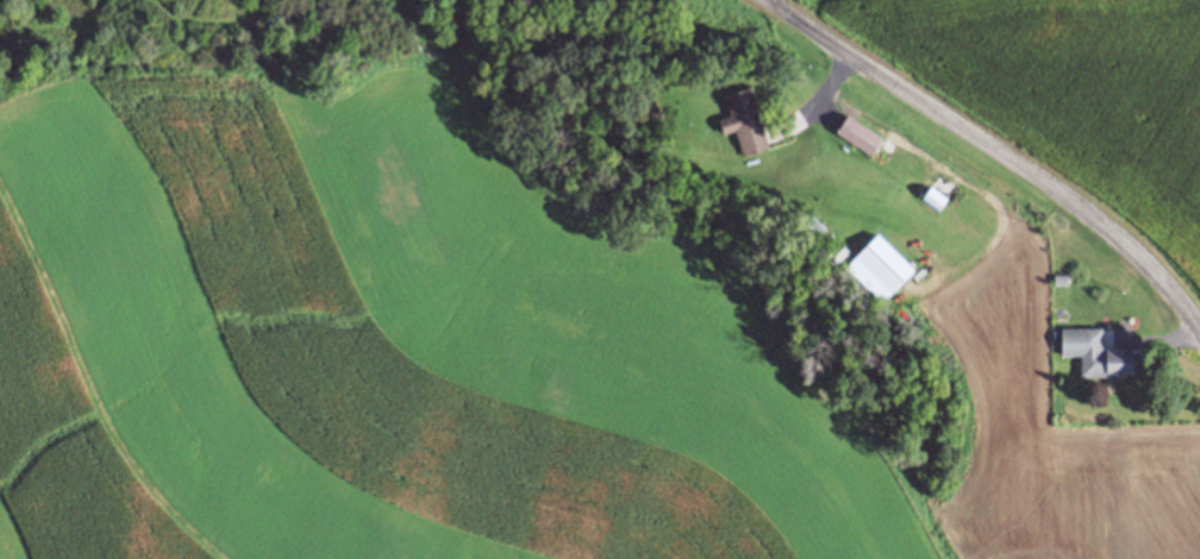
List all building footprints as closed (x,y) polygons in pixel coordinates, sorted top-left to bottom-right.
[(748,86),(767,146),(743,153),(736,128),(724,132),(719,118),(729,115),(721,94),(748,86)] [(637,111),(635,105),(648,101),(649,108),(637,111)] [(835,131),(845,113),(880,136),(869,153),(835,131)] [(919,195),(929,183),(946,197),(937,209),(919,195)] [(810,212),(825,228),(817,235),(801,219),(810,212)] [(852,255),(876,231),(912,266),(889,290),(852,255)] [(830,238),(838,245),(825,258),(817,250),(830,238)] [(1068,274),(1067,287),(1055,285),(1056,272),(1068,274)] [(1139,351),(1139,372),(1080,371),(1080,354),(1060,353),(1061,324),(1106,325),(1106,351),(1139,351)]
